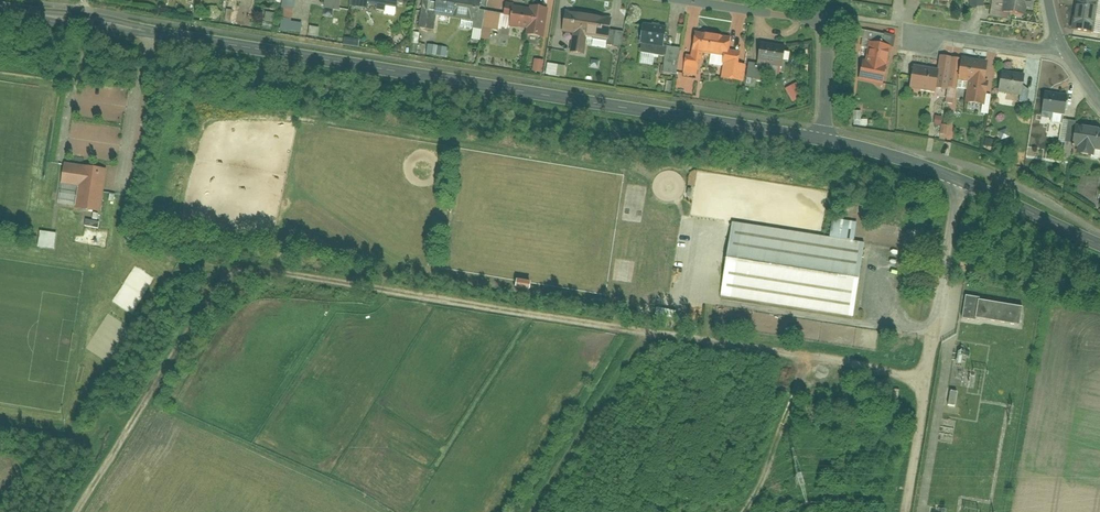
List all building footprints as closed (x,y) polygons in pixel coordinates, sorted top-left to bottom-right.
[(368,4),(396,9),(397,0),(369,0),(368,4)] [(434,15),(477,22),(480,0),(437,0),(434,15)] [(969,9),(984,6),(983,0),(968,0),(969,9)] [(1004,0),(991,0),(988,17),(1007,20),(1008,13),(1002,12),(1004,0)] [(1002,12),(1008,13),(1026,16),(1027,9),(1031,9),(1032,0),(1004,0),(1002,12)] [(1071,30),(1093,33),(1098,0),(1097,0),(1076,0),(1071,30)] [(513,7),(509,27),(525,30),(525,35),(542,38),(547,9),(529,5),(528,10),(513,7)] [(561,32),(572,34),(569,52),(585,55),(587,36),(608,39),(611,18),(564,11),(561,32)] [(639,43),(663,46),(666,26),(642,22),(639,43)] [(694,32),(691,51),(726,57),(730,37),(694,32)] [(760,42),(757,65),(781,68),(784,46),(760,42)] [(881,85),(889,47),(868,42),(864,64),(860,63),(857,80),(881,85)] [(428,55),(447,57),(448,48),(429,46),(428,55)] [(961,57),(956,82),(966,83),(963,103),(983,107),(985,95),(986,95),(988,82),(985,82),(988,62),(961,57)] [(535,60),(534,72),(544,73),(545,60),(535,60)] [(566,77),(566,65),(548,65),(548,76),(566,77)] [(910,89),(933,93),(937,69),(913,66),(910,89)] [(1000,71),(997,93),(1021,97),(1024,75),(1000,71)] [(796,84),(785,89),(792,103),(803,97),(796,84)] [(1044,92),(1041,112),(1063,116),(1066,95),(1044,92)] [(870,118),(862,118),(863,112),(855,111),(855,126),(869,126),(870,118)] [(1093,150),(1099,151),(1099,128),(1075,124),(1071,147),(1076,148),(1075,154),(1092,157),(1093,150)] [(942,140),(953,140),(953,126),(942,126),(942,140)] [(60,184),(77,186),(74,209),(100,213),(106,169),(63,163),(60,184)] [(733,223),(722,297),(852,316),(863,242),(853,240),(855,221),(833,218),(830,237),(733,223)] [(56,248),(56,233),(41,233),(41,248),(56,248)] [(975,321),(975,318),(1019,325),(1022,307),(978,300),(979,298),(964,296),(961,319),(975,321)] [(950,405),(958,406),(959,392),(951,392),(950,405)]
